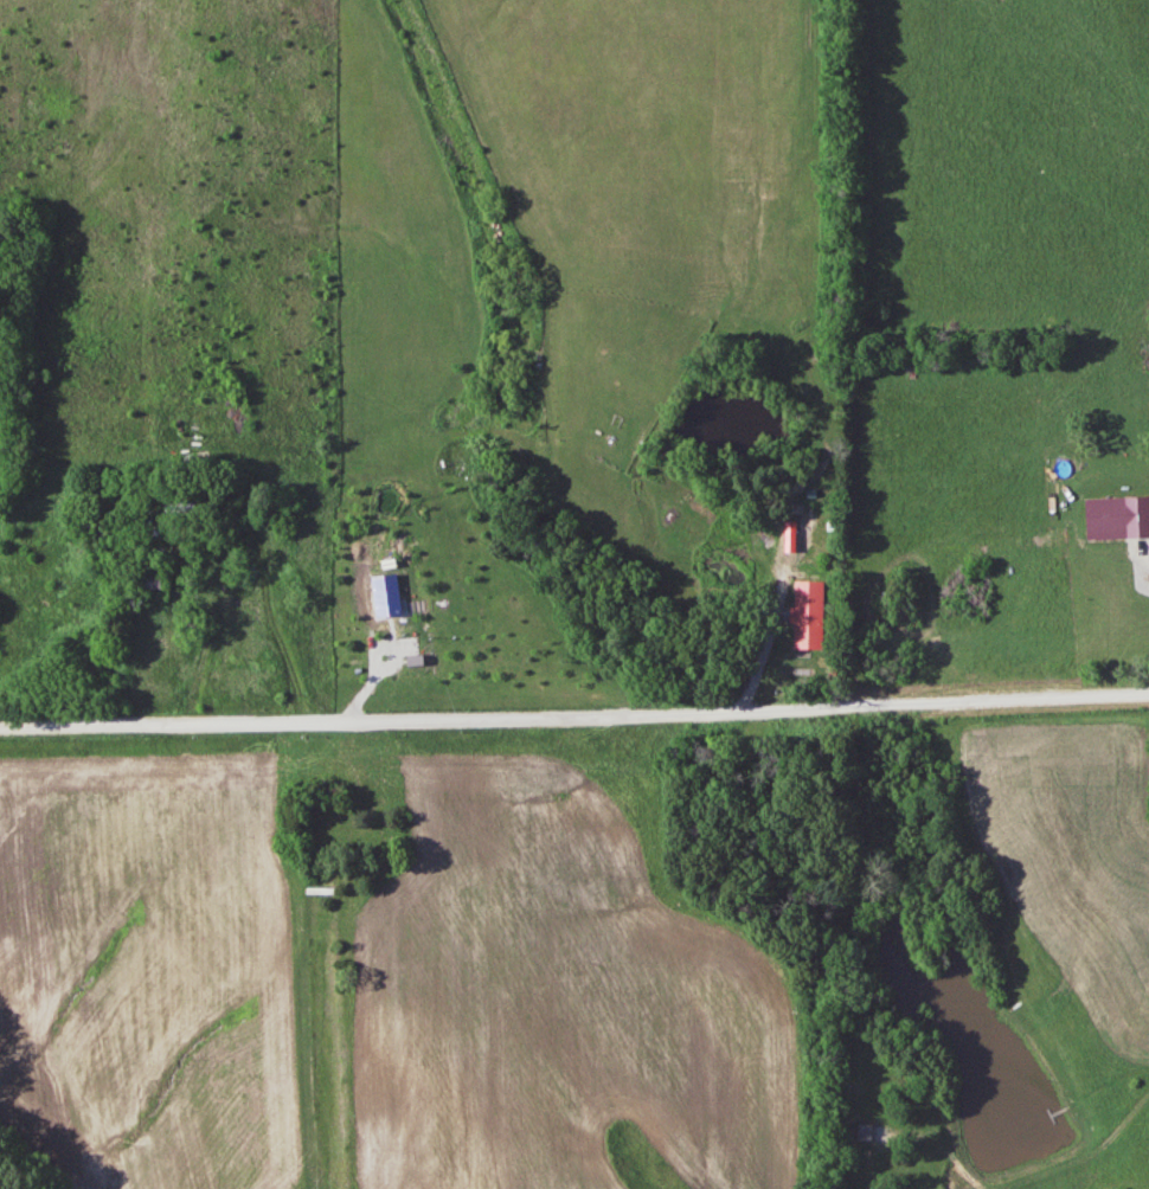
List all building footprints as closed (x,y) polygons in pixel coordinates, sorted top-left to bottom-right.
[(149,581),(153,592),(170,586),(166,575),(149,581)] [(826,649),(826,588),(803,588),(803,649),(826,649)]
